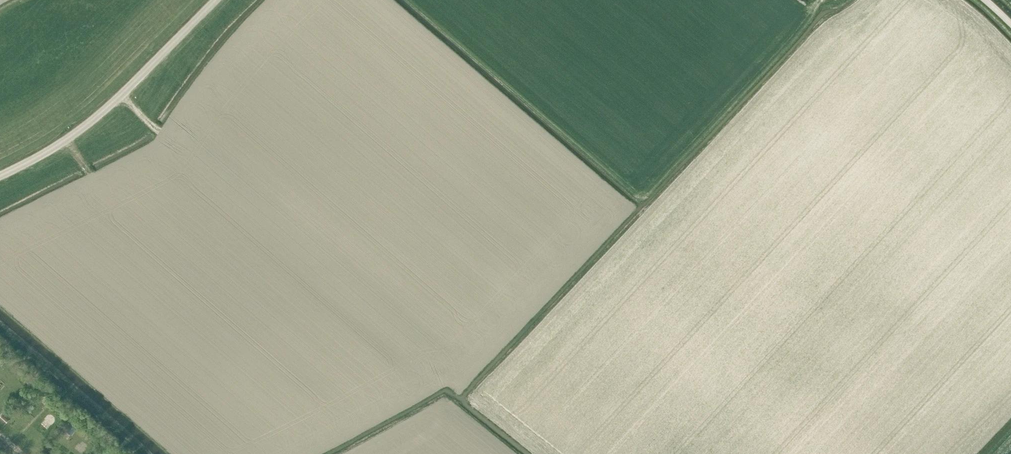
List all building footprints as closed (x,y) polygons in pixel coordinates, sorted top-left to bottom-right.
[(71,435),(77,427),(70,421),(64,430),(71,435)]
